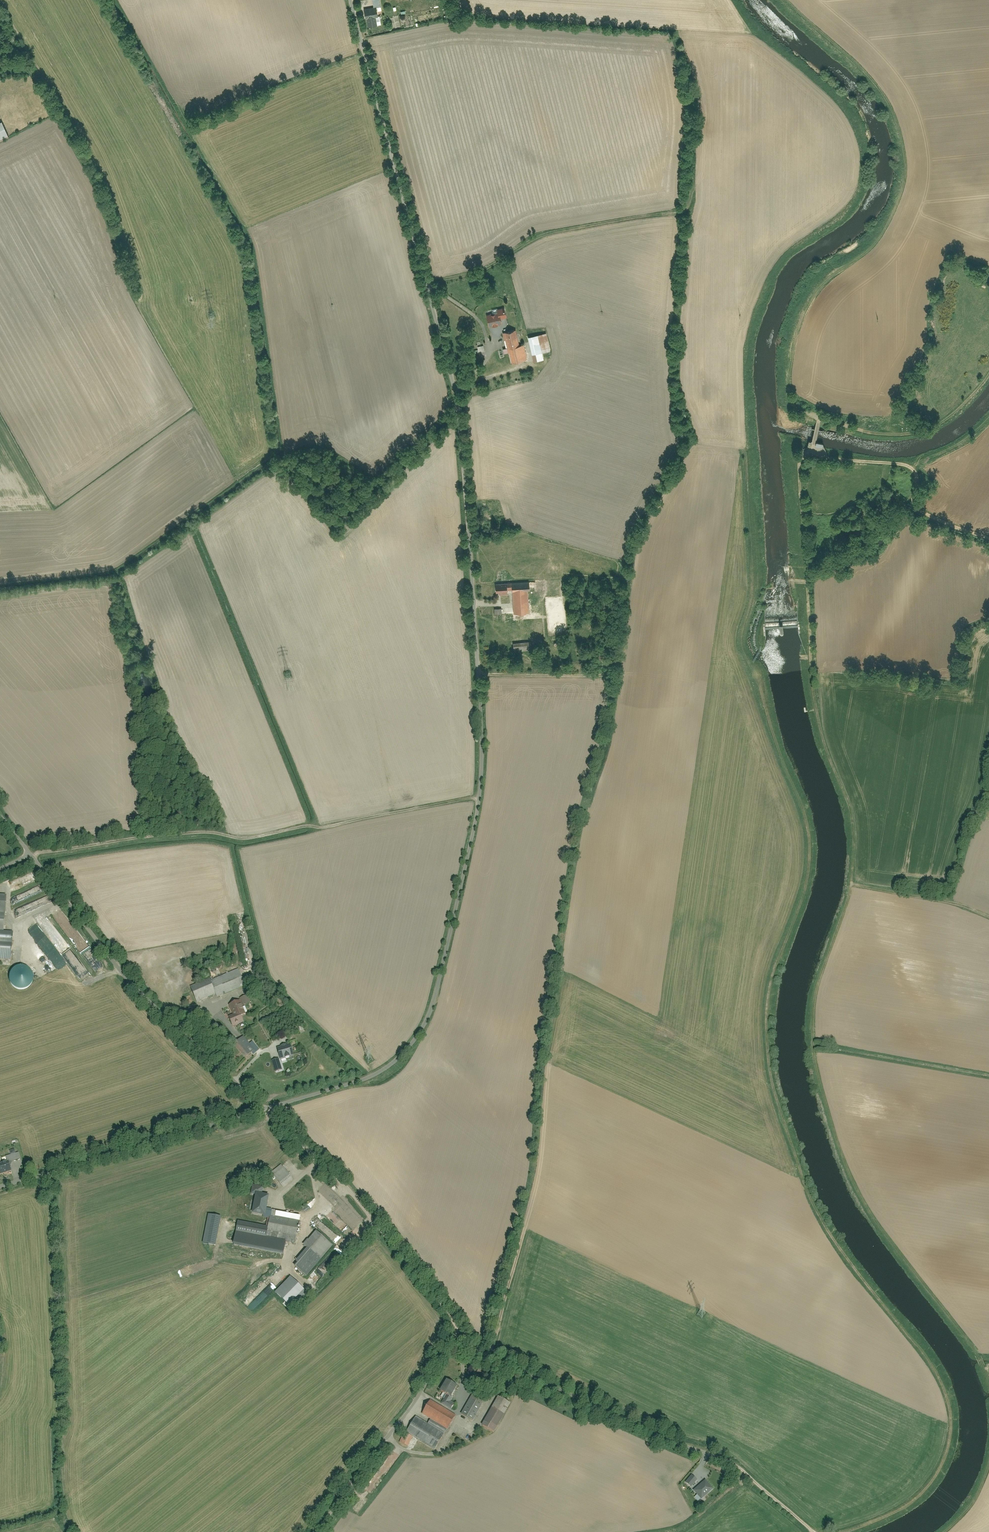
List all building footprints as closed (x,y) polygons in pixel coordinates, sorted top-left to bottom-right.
[(380,0),(375,0),(372,1),(374,9),(365,10),(368,29),(383,27),(382,22),(379,22),(378,18),(382,17),(380,9),(382,9),(380,0)] [(10,136),(4,123),(0,125),(0,141),(10,136)] [(506,308),(498,310),(499,314),(487,316),(489,329),(503,326),(502,319),(508,318),(506,308)] [(516,330),(503,334),(507,348),(496,351),(500,368),(530,360),(526,345),(520,346),(516,330)] [(548,334),(529,339),(533,357),(537,356),(539,363),(545,361),(544,354),(552,352),(548,334)] [(485,346),(479,348),(481,357),(487,356),(485,346)] [(514,590),(515,613),(531,612),(530,591),(531,591),(531,582),(497,584),(497,595),(509,595),(509,591),(514,590)] [(514,642),(515,651),(533,650),(532,641),(514,642)] [(0,943),(0,960),(13,960),(14,944),(0,943)] [(218,1000),(247,989),(240,972),(224,978),(221,971),(225,969),(222,961),(214,965),(215,967),(206,971),(211,981),(192,989),(198,1004),(217,997),(218,1000)] [(13,986),(16,988),(20,989),(25,989),(28,987),(31,983),(33,979),(32,975),(31,971),(28,968),(24,966),(19,966),(15,967),(12,970),(10,974),(9,978),(10,982),(13,986)] [(248,999),(230,1007),(234,1017),(228,1020),(233,1031),(246,1025),(243,1018),(249,1015),(246,1008),(251,1006),(248,999)] [(256,1047),(243,1033),(233,1042),(246,1056),(256,1047)] [(292,1047),(278,1050),(281,1062),(295,1058),(292,1047)] [(280,1061),(273,1063),(276,1075),(283,1073),(280,1061)] [(11,1171),(8,1163),(20,1159),(18,1153),(5,1157),(6,1161),(0,1163),(0,1174),(11,1171)] [(282,1186),(292,1178),(283,1167),(273,1175),(282,1186)] [(265,1196),(249,1193),(246,1205),(251,1206),(250,1211),(259,1212),(260,1209),(262,1215),(267,1216),(264,1235),(294,1241),(298,1211),(264,1205),(265,1196)] [(332,1242),(315,1227),(307,1237),(302,1233),(297,1238),(304,1245),(290,1261),(304,1274),(332,1242)] [(290,1275),(275,1291),(290,1306),(306,1290),(290,1275)] [(483,1368),(477,1365),(474,1371),(480,1374),(483,1368)] [(450,1396),(456,1385),(447,1380),(441,1391),(444,1392),(441,1397),(444,1399),(442,1404),(451,1409),(454,1404),(450,1401),(452,1397),(450,1396)] [(482,1398),(470,1391),(459,1410),(472,1417),(482,1398)] [(509,1400),(497,1393),(480,1421),(492,1428),(509,1400)] [(406,1432),(435,1449),(455,1415),(430,1401),(422,1414),(431,1419),(428,1424),(416,1417),(406,1432)] [(404,1433),(400,1443),(406,1445),(410,1435),(404,1433)] [(697,1475),(691,1472),(685,1482),(691,1485),(697,1475)] [(712,1489),(707,1482),(693,1490),(700,1501),(706,1497),(704,1495),(712,1489)]
